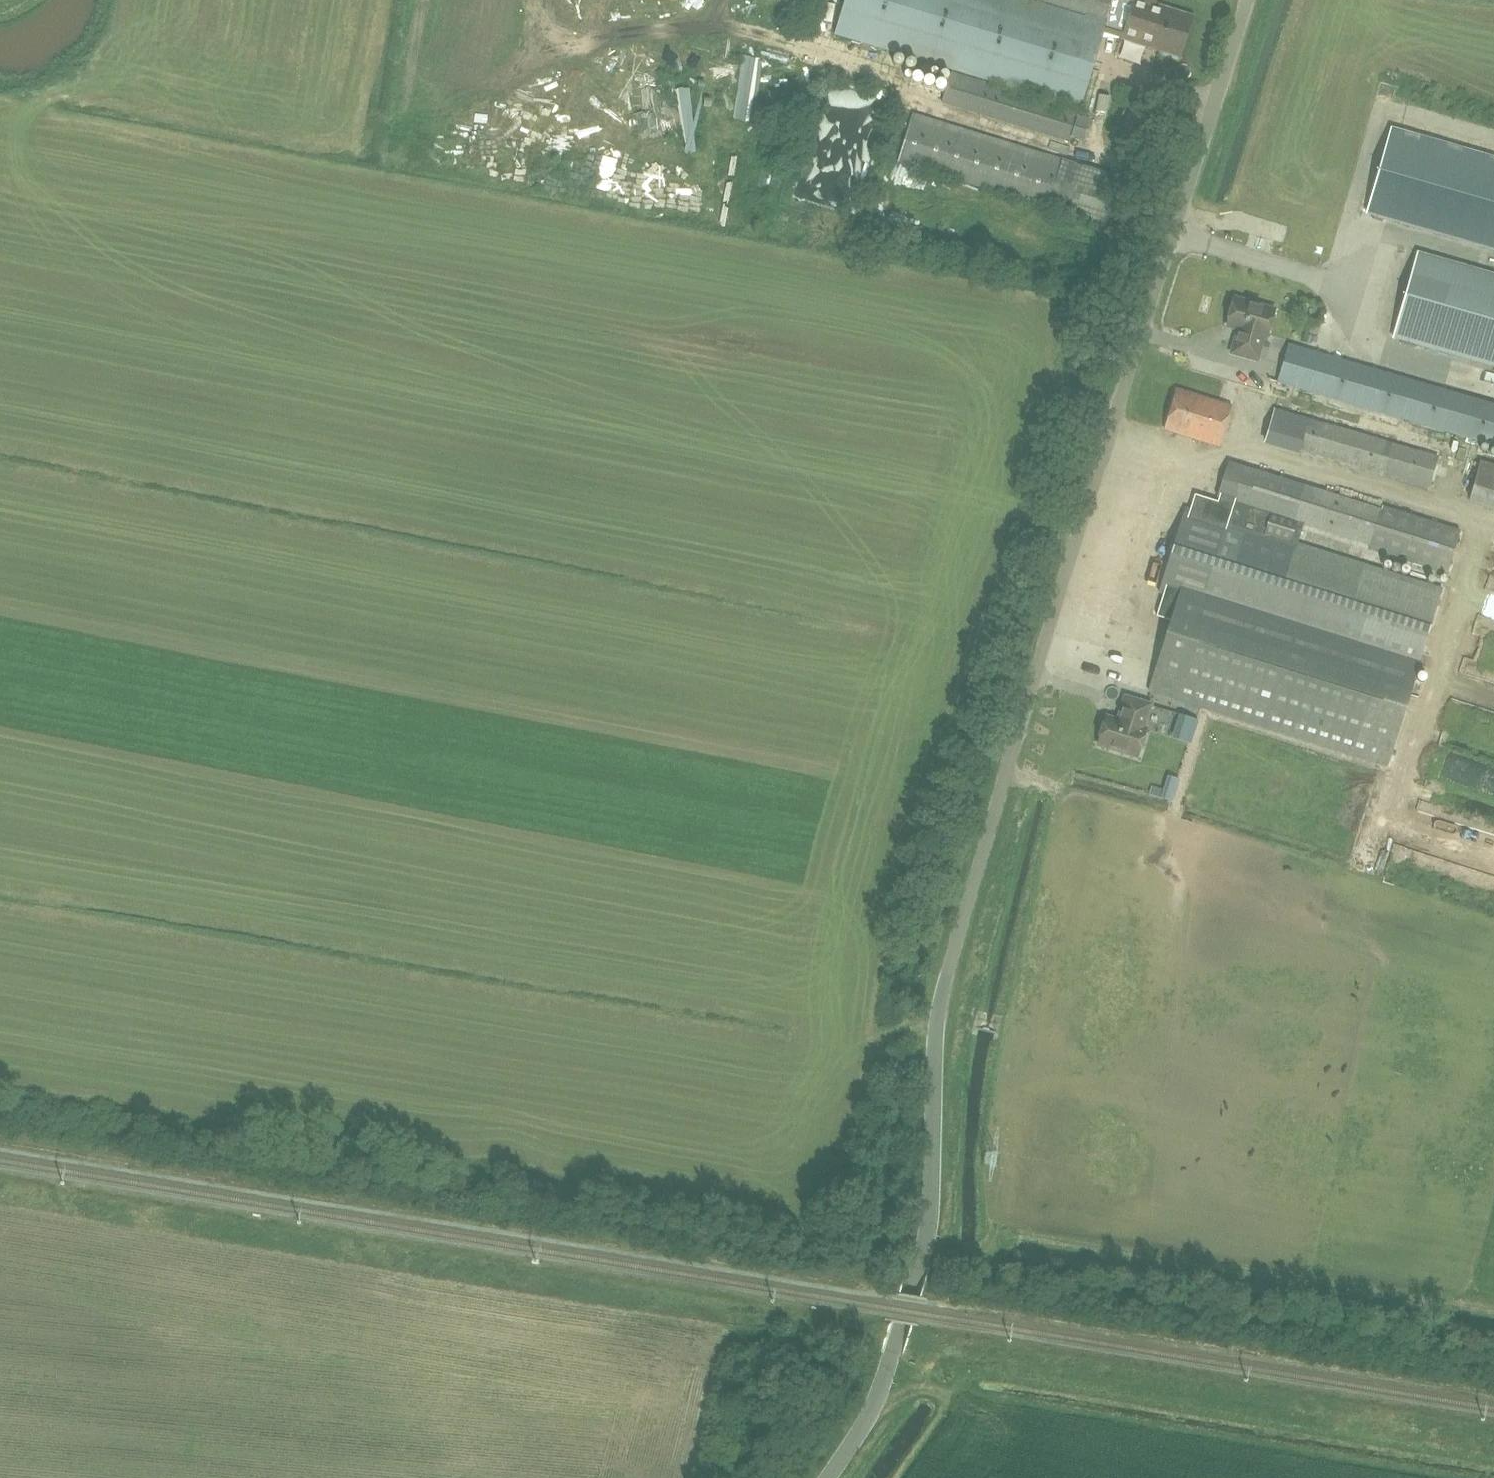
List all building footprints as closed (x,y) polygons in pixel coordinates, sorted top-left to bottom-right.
[(1033,0),(845,0),(835,33),(1081,107),(1113,0),(1035,0),(1035,1),(1033,0)] [(1183,34),(1189,15),(1148,2),(1148,0),(1134,0),(1128,17),(1183,34)] [(1128,17),(1122,37),(1177,54),(1183,34),(1128,17)] [(1082,138),(1088,119),(1075,115),(1077,110),(951,72),(942,101),(1068,140),(1070,134),(1082,138)] [(1140,133),(1150,103),(1134,98),(1125,128),(1140,133)] [(1107,224),(1121,179),(913,114),(898,160),(1107,224)] [(1366,214),(1493,251),(1493,157),(1392,127),(1366,214)] [(1417,253),(1393,338),(1493,366),(1493,275),(1417,253)] [(1268,337),(1276,310),(1236,298),(1228,325),(1240,329),(1233,352),(1258,359),(1264,336),(1268,337)] [(1493,443),(1493,401),(1292,345),(1286,367),(1300,371),(1294,386),(1493,443)] [(1493,393),(1493,381),(1486,378),(1489,369),(1481,367),(1475,388),(1493,393)] [(1220,447),(1233,406),(1177,389),(1165,430),(1220,447)] [(1431,486),(1439,457),(1395,444),(1289,412),(1276,408),(1267,439),(1431,486)] [(1481,460),(1469,501),(1493,508),(1493,464),(1481,460)] [(1150,691),(1387,765),(1442,589),(1298,544),(1304,525),(1372,546),(1371,550),(1447,574),(1461,532),(1383,506),(1382,510),(1229,462),(1217,501),(1196,495),(1191,510),(1186,508),(1160,593),(1165,594),(1157,616),(1172,621),(1150,691)] [(1145,727),(1151,703),(1126,696),(1120,720),(1108,717),(1101,744),(1141,755),(1148,727),(1145,727)]
